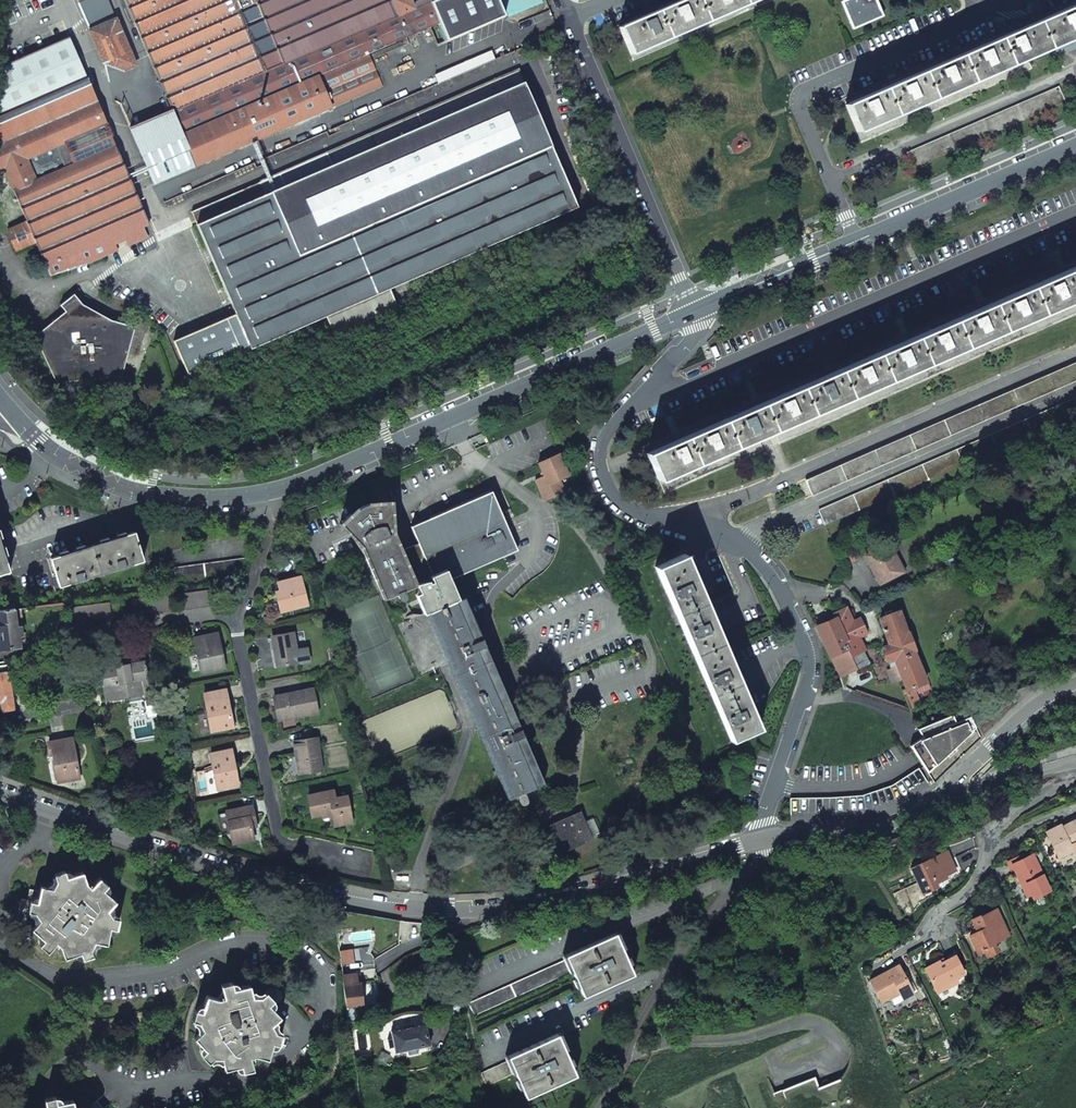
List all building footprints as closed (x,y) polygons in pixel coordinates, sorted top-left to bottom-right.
[(171,110),(195,166),(331,107),(382,86),(368,55),(439,24),(447,40),(505,16),(498,0),(124,0),(171,110)] [(618,27),(630,55),(756,0),(681,0),(618,27)] [(630,55),(632,59),(769,0),(756,0),(630,55)] [(841,2),(853,29),(883,17),(876,0),(845,0),(841,2)] [(1044,18),(1075,34),(1075,4),(1044,18)] [(1044,18),(1032,12),(1005,24),(1016,30),(1051,48),(1063,54),(1075,48),(1075,34),(1044,18)] [(90,31),(104,65),(105,64),(124,71),(136,65),(116,19),(90,31)] [(1016,30),(845,105),(857,132),(1026,59),(1051,48),(1016,30)] [(50,275),(147,237),(142,227),(149,224),(69,37),(0,67),(0,171),(4,169),(27,222),(7,231),(15,251),(35,242),(46,268),(47,268),(50,275)] [(458,65),(462,74),(494,61),(491,51),(458,65)] [(1026,59),(857,132),(860,142),(1030,68),(1026,59)] [(389,289),(577,207),(518,70),(191,212),(197,224),(196,224),(235,314),(173,341),(189,376),(326,316),(334,335),(397,307),(389,289)] [(1059,88),(907,154),(913,168),(1065,102),(1059,88)] [(129,128),(154,184),(195,166),(171,110),(129,128)] [(646,453),(658,481),(757,438),(772,431),(1075,299),(1075,266),(646,453)] [(56,383),(121,377),(134,327),(111,321),(82,305),(74,294),(60,305),(65,312),(38,334),(34,336),(56,383)] [(772,431),(778,443),(1075,313),(1075,299),(772,431)] [(1075,380),(1075,362),(805,480),(811,495),(1075,380)] [(1075,416),(1075,399),(818,511),(824,526),(1075,416)] [(757,438),(658,481),(663,493),(763,450),(757,438)] [(559,454),(538,464),(543,477),(535,480),(538,490),(542,489),(550,492),(552,497),(564,492),(559,481),(569,477),(559,454)] [(481,496),(410,527),(418,543),(400,551),(393,535),(391,502),(375,503),(375,504),(370,504),(362,507),(356,510),(352,515),(351,514),(340,525),(361,547),(383,600),(398,594),(399,599),(401,600),(403,599),(405,597),(403,592),(416,586),(419,593),(425,592),(432,610),(427,613),(508,799),(535,787),(513,737),(521,733),(519,728),(511,732),(499,704),(504,698),(495,690),(493,691),(476,651),(485,647),(463,596),(457,599),(449,580),(517,551),(491,491),(490,492),(489,489),(480,493),(481,496)] [(538,490),(543,501),(552,497),(550,492),(542,489),(538,490)] [(134,532),(51,558),(59,586),(142,560),(134,532)] [(9,571),(0,542),(0,574),(9,571)] [(901,574),(888,545),(864,556),(878,585),(901,574)] [(855,552),(848,556),(851,561),(858,558),(855,552)] [(684,554),(654,567),(730,742),(760,729),(684,554)] [(249,559),(173,569),(176,585),(243,576),(249,559)] [(276,592),(280,606),(306,598),(299,576),(277,583),(280,591),(276,592)] [(182,594),(184,609),(213,605),(211,590),(182,594)] [(419,593),(415,595),(423,615),(427,613),(432,610),(425,592),(419,593)] [(131,600),(133,615),(169,610),(168,596),(131,600)] [(74,615),(75,622),(111,618),(110,603),(73,608),(74,615)] [(20,648),(20,641),(25,641),(24,633),(21,633),(21,627),(16,628),(14,609),(0,610),(0,650),(20,648)] [(836,618),(847,642),(843,643),(847,650),(850,656),(862,651),(864,650),(857,636),(865,632),(859,619),(851,623),(844,609),(834,614),(836,618)] [(925,683),(912,651),(897,612),(879,619),(887,642),(886,642),(887,646),(881,648),(886,661),(888,661),(889,666),(895,664),(896,667),(901,679),(905,689),(902,690),(904,696),(920,690),(918,685),(925,683)] [(847,642),(836,618),(815,627),(830,658),(842,652),(847,650),(843,643),(847,642)] [(271,637),(277,667),(298,663),(292,633),(271,637)] [(193,638),(200,673),(224,668),(217,634),(193,638)] [(856,670),(850,656),(847,650),(842,652),(830,658),(837,672),(840,678),(856,670)] [(850,656),(856,670),(868,664),(862,651),(850,656)] [(14,710),(13,699),(15,698),(15,692),(12,693),(8,665),(5,666),(5,662),(0,662),(0,712),(14,710)] [(104,686),(106,700),(125,696),(126,704),(145,701),(143,693),(155,691),(152,672),(145,673),(144,662),(101,670),(104,686)] [(887,671),(890,682),(901,679),(896,667),(887,671)] [(273,697),(278,720),(317,712),(313,689),(273,697)] [(204,694),(211,731),(232,727),(225,690),(204,694)] [(909,747),(912,751),(928,773),(976,729),(969,716),(957,721),(952,716),(918,730),(920,739),(909,747)] [(53,754),(58,782),(79,778),(72,738),(48,743),(50,755),(53,754)] [(293,741),(298,774),(321,770),(316,738),(293,741)] [(210,754),(217,789),(237,785),(230,750),(210,754)] [(829,799),(790,800),(790,816),(831,815),(865,813),(899,801),(927,783),(918,769),(891,787),(861,797),(829,799)] [(195,772),(196,780),(204,779),(203,770),(195,772)] [(332,813),(335,826),(351,822),(346,796),(334,799),(332,791),(307,796),(312,817),(332,813)] [(231,834),(233,843),(253,839),(249,818),(254,817),(251,806),(226,811),(226,813),(231,834)] [(580,812),(549,826),(559,850),(591,836),(580,812)] [(217,814),(221,836),(231,834),(226,813),(217,814)] [(1058,859),(1073,852),(1070,845),(1075,842),(1075,820),(1061,827),(1060,825),(1045,832),(1058,859)] [(910,868),(923,894),(937,887),(936,884),(946,879),(945,876),(956,871),(946,852),(930,859),(931,862),(927,864),(925,861),(910,868)] [(1015,873),(1022,886),(1026,884),(1033,899),(1050,891),(1032,854),(1024,858),(1011,865),(1015,873)] [(1007,862),(1013,874),(1015,873),(1011,865),(1024,858),(1023,855),(1007,862)] [(29,889),(27,900),(21,899),(19,910),(35,914),(39,920),(31,930),(44,941),(39,946),(48,953),(56,943),(61,948),(65,959),(81,954),(83,960),(93,957),(91,950),(95,943),(107,945),(110,928),(117,930),(119,919),(112,918),(108,911),(116,902),(103,890),(108,885),(100,878),(95,883),(87,884),(82,872),(67,877),(64,871),(54,874),(56,881),(52,888),(40,886),(39,891),(29,889)] [(1022,886),(1027,897),(1031,895),(1026,884),(1022,886)] [(989,912),(995,923),(1001,920),(995,909),(989,912)] [(969,935),(974,947),(982,943),(981,947),(982,948),(985,952),(987,957),(997,952),(993,943),(1009,936),(1001,920),(995,923),(989,912),(980,917),(980,915),(971,920),(974,926),(971,934),(969,935)] [(614,933),(565,955),(566,959),(573,973),(584,997),(633,974),(614,933)] [(974,947),(978,955),(985,952),(982,948),(981,947),(982,943),(974,947)] [(352,950),(339,951),(342,965),(354,963),(352,950)] [(925,969),(935,989),(964,974),(955,956),(940,964),(939,962),(925,969)] [(566,959),(468,1004),(475,1017),(573,973),(566,959)] [(870,981),(881,1003),(900,993),(903,999),(914,994),(898,965),(870,981)] [(358,974),(343,976),(349,1019),(358,1017),(356,1007),(359,1006),(357,985),(359,985),(358,974)] [(198,1022),(203,1030),(194,1038),(205,1050),(201,1055),(208,1063),(213,1058),(221,1058),(225,1070),(241,1066),(242,1073),(253,1070),(251,1063),(256,1056),(268,1059),(272,1043),(279,1045),(282,1035),(275,1033),(271,1025),(280,1017),(268,1005),(280,993),(272,985),(260,997),(252,997),(249,985),(233,989),(231,982),(220,985),(222,992),(218,999),(206,996),(201,1012),(195,1010),(192,1021),(198,1022)] [(458,1000),(454,983),(442,986),(446,1003),(458,1000)] [(462,1015),(458,1000),(450,1002),(454,1017),(462,1015)] [(392,1039),(387,1040),(389,1048),(394,1047),(395,1053),(408,1050),(417,1048),(430,1046),(425,1023),(390,1032),(392,1039)] [(557,1034),(507,1056),(509,1060),(515,1074),(526,1098),(576,1075),(557,1034)] [(509,1060),(481,1074),(487,1087),(515,1074),(509,1060)] [(73,1100),(56,1103),(55,1096),(44,1099),(46,1107),(74,1107),(73,1100)]
